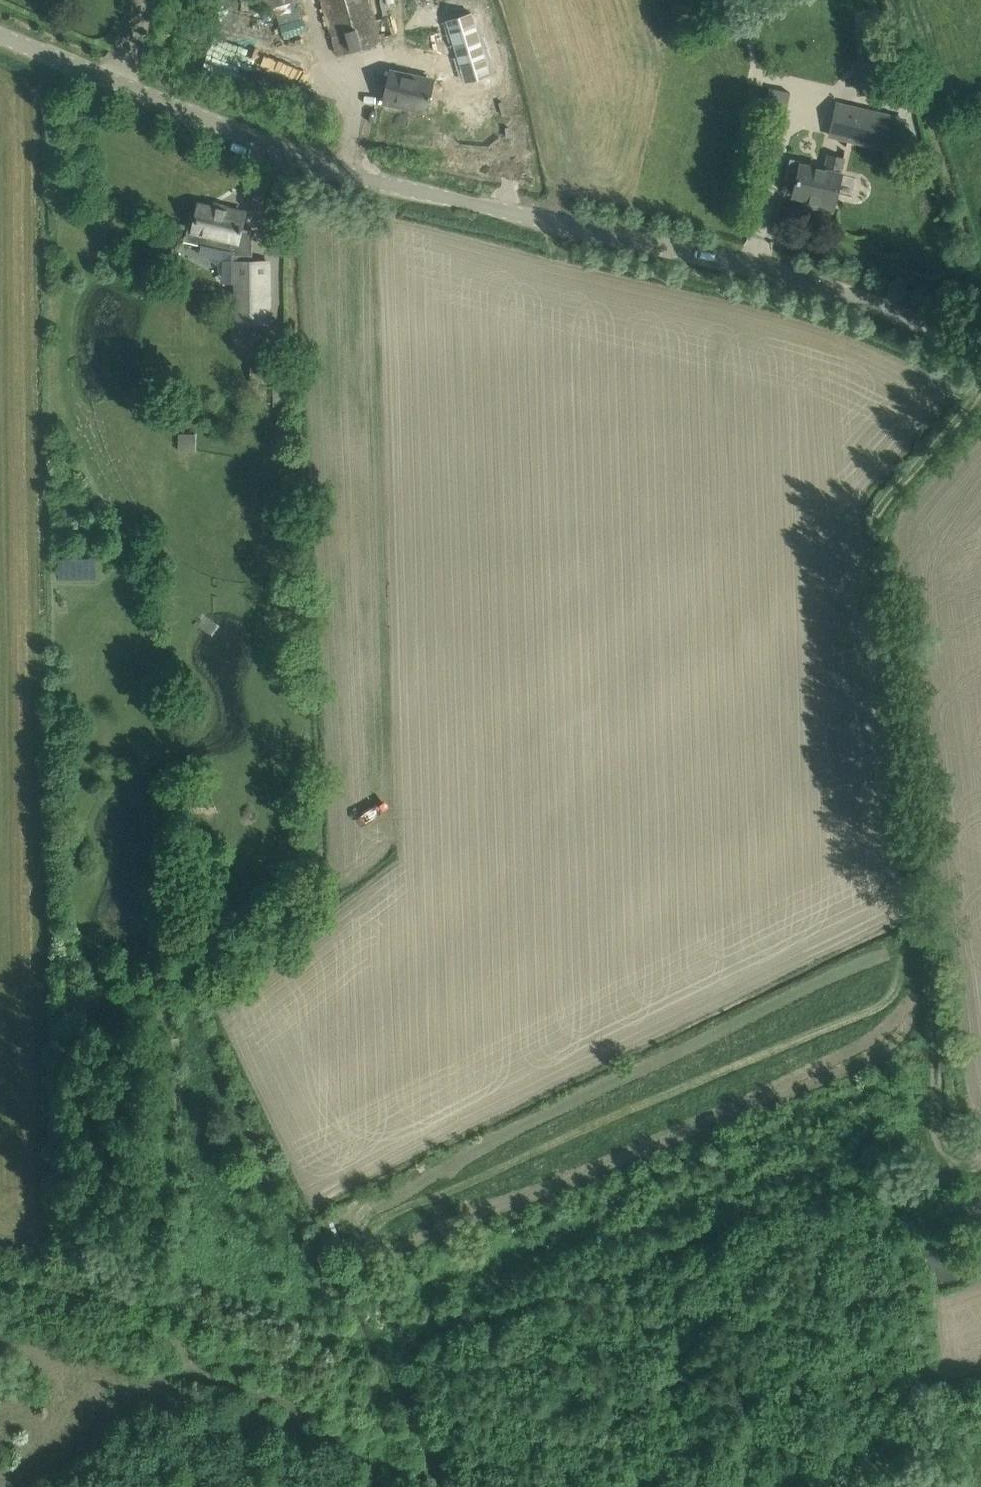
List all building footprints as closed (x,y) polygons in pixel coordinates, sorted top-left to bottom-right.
[(261,9),(293,0),(259,0),(261,9)] [(371,2),(370,0),(321,0),(337,54),(382,41),(381,37),(393,34),(388,17),(376,20),(371,2)] [(449,19),(465,81),(490,74),(474,12),(449,19)] [(286,18),(289,35),(308,33),(306,15),(286,18)] [(433,81),(390,71),(384,102),(385,102),(386,98),(410,104),(410,108),(427,111),(433,81)] [(862,93),(876,89),(873,75),(858,79),(862,93)] [(838,104),(831,135),(897,151),(904,120),(838,104)] [(808,204),(809,204),(809,202),(817,203),(816,206),(833,210),(841,174),(840,174),(844,159),(828,155),(825,171),(809,167),(810,164),(791,159),(786,178),(797,181),(794,195),(809,198),(808,204)] [(185,240),(204,244),(203,248),(232,263),(236,263),(237,322),(268,322),(268,262),(252,262),(252,255),(252,230),(251,230),(251,231),(241,228),(245,213),(226,208),(225,210),(198,204),(195,218),(191,217),(192,215),(190,215),(185,240)]
